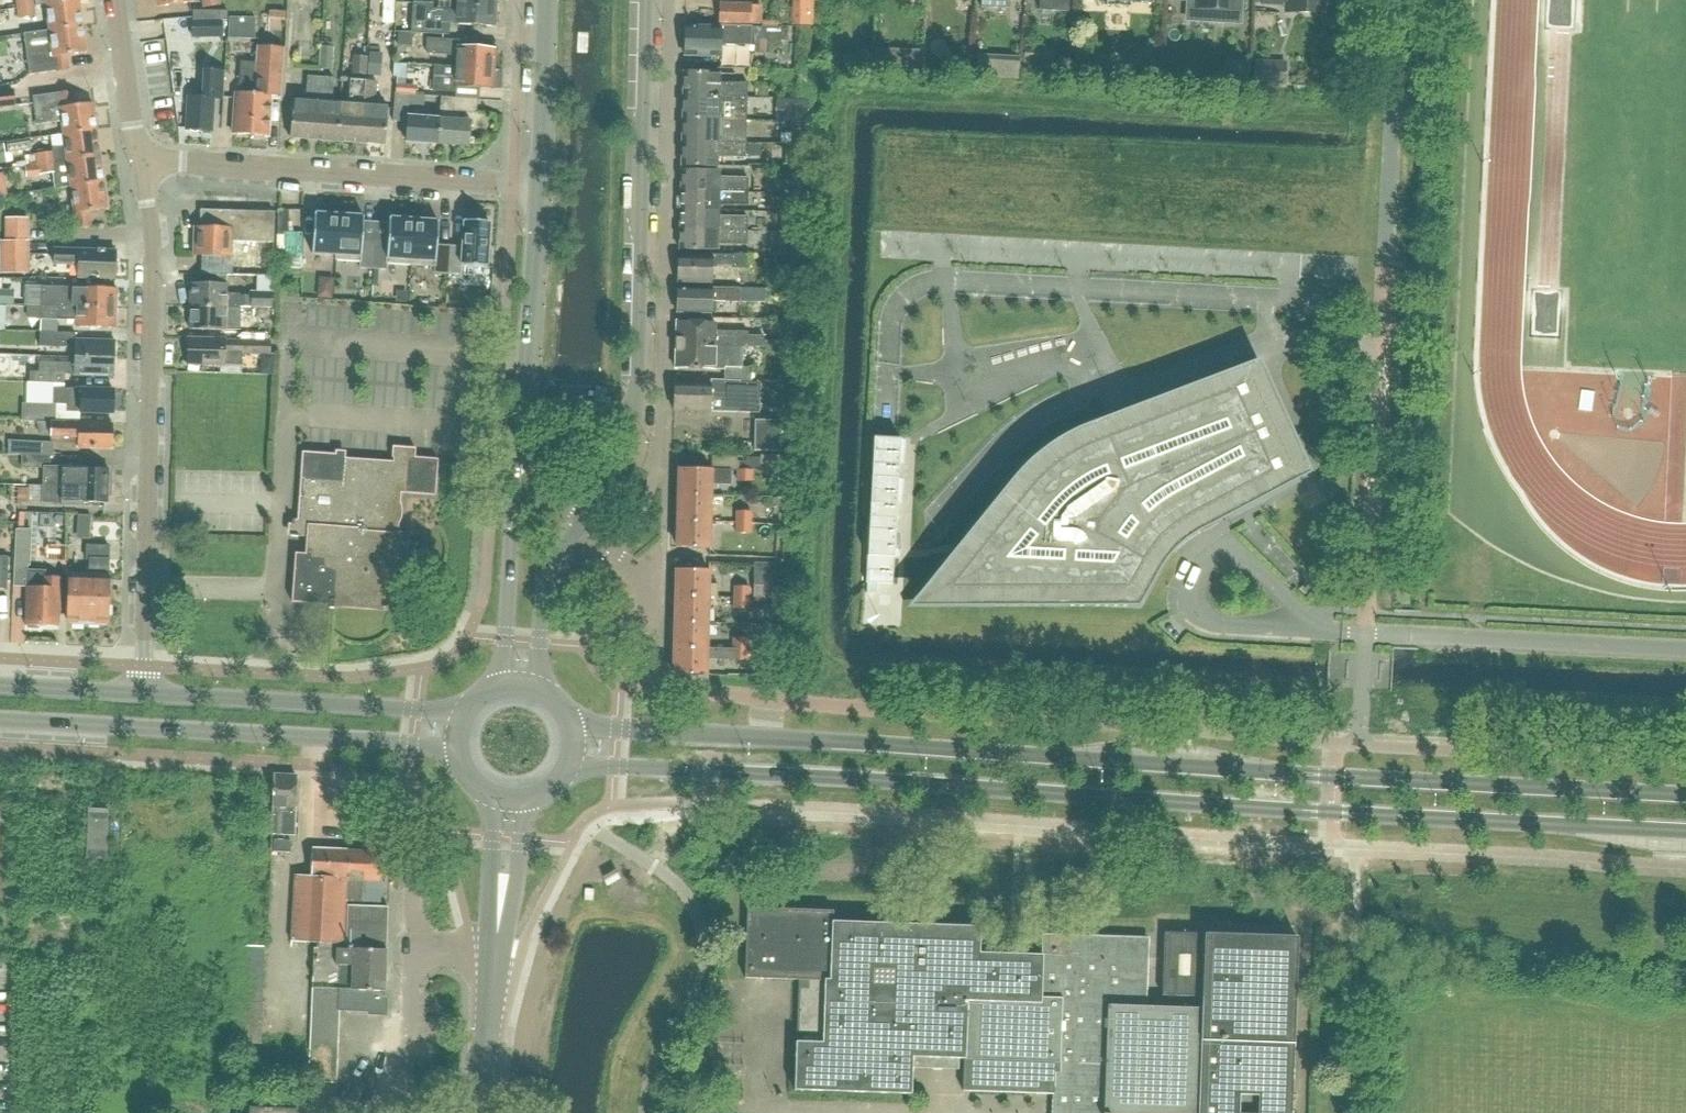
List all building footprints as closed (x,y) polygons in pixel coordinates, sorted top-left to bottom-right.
[(50,29),(80,25),(77,0),(67,0),(46,3),(50,29)] [(227,15),(226,4),(220,4),(220,0),(201,0),(201,6),(204,6),(204,17),(227,15)] [(382,22),(393,23),(394,0),(383,0),(382,22)] [(980,7),(1010,9),(1010,0),(981,0),(980,7)] [(1039,10),(1068,12),(1069,0),(1039,0),(1039,10)] [(1196,1),(1196,8),(1232,10),(1233,0),(1171,0),(1196,1)] [(1261,4),(1285,5),(1285,12),(1322,14),(1322,0),(1261,0),(1261,4)] [(448,25),(467,26),(492,28),(493,22),(495,22),(496,8),(456,5),(455,12),(432,10),(433,4),(413,2),(411,29),(448,31),(448,25)] [(750,23),(751,4),(720,3),(719,23),(750,23)] [(36,14),(34,4),(15,7),(17,17),(36,14)] [(255,38),(256,17),(228,16),(228,38),(255,38)] [(223,19),(191,20),(191,38),(223,37),(223,19)] [(84,53),(80,25),(50,29),(23,33),(28,74),(68,69),(66,55),(84,53)] [(719,25),(719,26),(685,26),(684,55),(720,55),(721,44),(740,45),(751,45),(751,37),(777,38),(778,26),(740,25),(719,25)] [(457,55),(456,66),(495,69),(496,58),(494,56),(494,49),(458,46),(458,41),(426,38),(425,52),(457,55)] [(255,63),(250,136),(267,137),(270,96),(281,96),(284,50),(256,47),(255,63)] [(368,56),(366,56),(365,58),(364,76),(380,76),(381,52),(379,52),(379,47),(369,47),(368,56)] [(794,50),(794,68),(807,68),(807,50),(794,50)] [(364,76),(365,58),(354,58),(353,76),(364,77),(364,76)] [(1285,85),(1285,76),(1286,62),(1253,60),(1252,83),(1285,85)] [(255,63),(240,62),(238,93),(235,93),(232,134),(250,136),(255,63)] [(494,80),(495,69),(456,66),(456,67),(439,66),(438,76),(434,76),(433,90),(455,92),(456,86),(492,89),(492,81),(494,80)] [(203,98),(200,98),(188,97),(186,130),(195,130),(200,133),(204,131),(212,132),(213,116),(214,99),(223,100),(224,72),(204,71),(203,98)] [(683,72),(682,96),(743,98),(743,82),(719,82),(719,73),(708,73),(683,72)] [(289,138),(312,140),(317,80),(306,79),(305,93),(307,93),(307,103),(291,101),(290,117),(289,138)] [(317,80),(312,140),(337,142),(339,105),(324,104),(325,94),(327,94),(328,80),(317,80)] [(345,105),(339,105),(337,142),(360,144),(364,83),(364,81),(347,80),(345,105)] [(364,83),(360,144),(385,145),(386,125),(387,109),(371,107),(371,97),(374,97),(375,83),(364,83)] [(15,106),(13,88),(0,90),(0,108),(15,106)] [(36,123),(57,120),(59,135),(95,130),(91,104),(73,106),(71,91),(58,93),(53,93),(32,96),(36,123)] [(407,143),(437,144),(438,119),(407,117),(408,104),(424,105),(424,95),(393,93),(392,122),(406,123),(405,143),(407,143)] [(742,120),(743,98),(682,96),(682,119),(742,120)] [(439,119),(438,119),(437,144),(467,146),(467,147),(469,147),(470,121),(458,120),(459,112),(476,113),(477,99),(441,97),(439,119)] [(791,121),(807,121),(807,100),(784,99),(783,120),(791,121)] [(682,119),(681,142),(742,144),(742,120),(682,119)] [(806,143),(807,121),(791,121),(790,143),(806,143)] [(37,165),(98,157),(95,130),(59,135),(60,146),(51,148),(52,151),(29,155),(31,166),(37,165)] [(5,154),(47,147),(45,136),(0,143),(0,165),(6,164),(5,154)] [(680,165),(705,166),(718,166),(718,151),(726,151),(726,155),(741,155),(742,144),(681,142),(680,165)] [(804,147),(784,147),(783,165),(804,166),(804,147)] [(98,157),(37,165),(38,174),(52,172),(54,188),(66,186),(66,188),(102,183),(98,157)] [(705,171),(680,171),(680,190),(747,192),(748,176),(719,176),(719,172),(705,171)] [(785,172),(784,194),(802,194),(803,172),(785,172)] [(102,183),(66,188),(72,229),(90,226),(88,212),(106,209),(102,183)] [(747,204),(747,192),(680,190),(679,210),(718,211),(718,198),(726,198),(726,203),(747,204)] [(802,211),(802,194),(784,194),(768,193),(768,210),(802,211)] [(718,211),(679,210),(679,229),(747,231),(747,216),(718,215),(718,211)] [(193,253),(193,256),(201,256),(201,275),(216,275),(227,276),(272,277),(273,212),(200,211),(200,228),(194,228),(194,240),(191,246),(193,253)] [(786,231),(801,232),(802,213),(783,212),(782,231),(786,231)] [(311,254),(335,255),(336,255),(338,216),(314,214),(311,254)] [(359,268),(372,269),(374,242),(362,241),(363,217),(338,216),(336,255),(335,255),(335,261),(359,262),(359,268)] [(5,238),(28,238),(28,217),(5,218),(5,238)] [(386,264),(410,265),(413,220),(388,219),(387,242),(374,242),(372,269),(386,270),(386,264)] [(434,273),(447,274),(449,247),(436,246),(438,222),(413,220),(410,265),(434,267),(434,273)] [(449,247),(447,274),(460,275),(461,266),(486,268),(486,262),(490,263),(491,251),(487,251),(489,223),(463,221),(461,247),(449,247)] [(746,242),(747,231),(679,229),(678,249),(717,250),(717,237),(726,238),(726,241),(746,242)] [(801,232),(786,231),(785,255),(800,255),(801,232)] [(28,238),(5,238),(5,240),(0,240),(0,273),(29,273),(28,238)] [(52,264),(78,266),(78,277),(88,277),(115,279),(115,275),(118,272),(118,266),(115,263),(116,250),(87,249),(53,247),(52,264)] [(678,255),(677,281),(711,282),(712,270),(748,271),(748,256),(713,256),(702,256),(678,255)] [(283,258),(284,274),(304,273),(303,258),(283,258)] [(226,308),(236,308),(251,309),(251,306),(272,307),(273,292),(251,291),(251,296),(226,295),(227,276),(216,275),(216,284),(189,283),(189,307),(226,308)] [(15,278),(15,289),(0,289),(0,297),(40,298),(40,278),(15,278)] [(41,285),(40,305),(57,306),(116,308),(116,288),(92,288),(77,287),(41,285)] [(677,288),(676,312),(700,312),(712,312),(711,301),(729,301),(765,302),(765,288),(712,288),(711,289),(677,288)] [(57,306),(40,305),(28,305),(27,318),(40,319),(40,329),(57,330),(58,317),(76,318),(76,326),(90,327),(115,328),(116,308),(57,306)] [(226,308),(189,307),(188,329),(226,330),(226,308)] [(251,309),(236,308),(236,319),(250,319),(251,309)] [(797,321),(794,321),(783,320),(783,337),(796,338),(797,321)] [(713,322),(676,321),(675,345),(744,347),(744,346),(763,347),(764,336),(748,335),(748,332),(713,331),(713,322)] [(57,330),(40,329),(39,344),(75,346),(74,358),(115,359),(115,341),(91,340),(75,339),(76,333),(57,332),(57,330)] [(189,363),(219,364),(237,364),(237,354),(270,355),(270,341),(264,340),(264,341),(241,341),(189,340),(190,338),(188,338),(187,364),(189,364),(189,363)] [(743,357),(744,347),(675,345),(674,368),(699,369),(713,369),(713,367),(742,368),(742,357),(743,357)] [(74,358),(74,362),(39,361),(39,371),(30,371),(29,382),(65,383),(65,375),(114,377),(115,359),(74,358)] [(1035,455),(1014,475),(955,547),(951,552),(915,597),(906,608),(1116,608),(1137,608),(1157,572),(1163,562),(1171,553),(1173,550),(1184,541),(1199,532),(1206,528),(1220,521),(1309,474),(1263,373),(1257,360),(1180,389),(1133,407),(1108,417),(1084,426),(1058,438),(1035,455)] [(673,411),(698,411),(710,412),(710,396),(760,398),(760,383),(727,381),(710,381),(710,384),(699,383),(674,383),(673,411)] [(54,387),(54,402),(22,401),(21,419),(55,420),(56,411),(81,412),(81,413),(89,413),(113,414),(114,390),(89,389),(54,387)] [(113,424),(87,423),(51,421),(51,435),(78,436),(78,448),(112,449),(113,424)] [(754,421),(753,452),(780,453),(780,422),(754,421)] [(865,583),(892,585),(899,439),(873,438),(865,583)] [(22,454),(50,455),(54,455),(54,442),(8,441),(8,454),(22,454)] [(328,608),(333,608),(334,603),(382,607),(385,607),(392,602),(392,599),(391,599),(393,571),(406,572),(406,566),(402,566),(405,536),(409,537),(409,533),(398,532),(399,523),(401,519),(402,513),(402,509),(400,503),(401,493),(435,495),(437,459),(414,458),(415,448),(392,447),(392,457),(393,458),(393,462),(344,459),(343,471),(334,470),(335,455),(302,452),(301,474),(297,525),(312,527),(312,531),(312,536),(306,536),(304,564),(294,563),(291,602),(329,605),(328,608)] [(50,455),(22,454),(22,467),(43,467),(43,484),(111,486),(111,475),(108,475),(109,469),(82,468),(82,465),(62,464),(62,467),(50,467),(50,455)] [(759,456),(759,471),(787,472),(787,457),(759,456)] [(710,496),(710,485),(729,485),(730,470),(711,470),(697,469),(678,469),(678,495),(710,496)] [(737,470),(736,482),(751,482),(751,471),(737,470)] [(1327,478),(1315,484),(1316,486),(1324,503),(1336,497),(1327,478)] [(111,486),(43,484),(43,485),(28,485),(28,502),(61,502),(61,505),(81,506),(81,502),(108,503),(108,496),(111,496),(111,486)] [(677,521),(709,522),(710,496),(678,495),(677,521)] [(735,510),(735,521),(751,522),(751,510),(735,510)] [(21,513),(20,533),(43,533),(44,514),(21,513)] [(708,549),(709,522),(677,521),(677,548),(695,548),(708,549)] [(751,522),(735,521),(735,533),(751,533),(751,522)] [(62,561),(65,561),(66,546),(65,546),(66,540),(43,539),(43,544),(40,544),(40,560),(44,560),(62,561)] [(7,589),(8,556),(0,556),(0,588),(7,589)] [(108,560),(89,559),(88,575),(69,574),(68,622),(69,622),(69,624),(86,624),(86,623),(101,624),(107,618),(108,576),(108,560)] [(676,569),(675,596),(717,597),(717,584),(708,583),(708,570),(694,570),(676,569)] [(45,571),(27,570),(25,625),(28,625),(28,628),(39,629),(39,626),(59,627),(60,588),(44,587),(45,571)] [(753,573),(753,597),(764,597),(764,598),(773,598),(773,573),(753,573)] [(733,586),(733,597),(749,597),(749,586),(733,586)] [(717,606),(717,597),(675,596),(675,622),(707,623),(708,606),(717,606)] [(749,597),(733,597),(733,608),(764,608),(764,598),(764,597),(753,597),(749,597)] [(674,648),(707,649),(707,623),(675,622),(674,648)] [(734,639),(733,649),(747,649),(748,639),(734,639)] [(733,649),(707,649),(674,648),(674,675),(707,676),(707,660),(747,661),(747,649),(733,649)] [(271,834),(293,835),(295,776),(274,775),(272,775),(269,833),(271,834)] [(88,809),(86,859),(105,860),(107,810),(88,809)] [(289,852),(289,840),(272,839),(272,852),(289,852)] [(293,876),(290,941),(341,943),(342,900),(364,901),(365,880),(379,880),(380,852),(311,850),(310,876),(293,876)] [(307,1083),(336,1084),(339,1011),(383,1013),(388,907),(344,906),(342,945),(313,944),(307,1083)] [(1203,934),(1163,933),(1161,996),(1201,997),(1201,1010),(1146,1007),(1148,938),(1042,934),(1041,955),(1015,954),(979,953),(980,927),(926,925),(926,923),(925,918),(923,916),(920,912),(917,911),(912,909),(909,909),(904,910),(902,912),(898,915),(896,917),(894,922),(894,924),(832,922),(832,911),(747,908),(744,978),(798,980),(796,1042),(795,1042),(794,1090),(910,1094),(912,1058),(964,1060),(963,1092),(1052,1095),(1052,1112),(1290,1112),(1296,937),(1203,934)]
